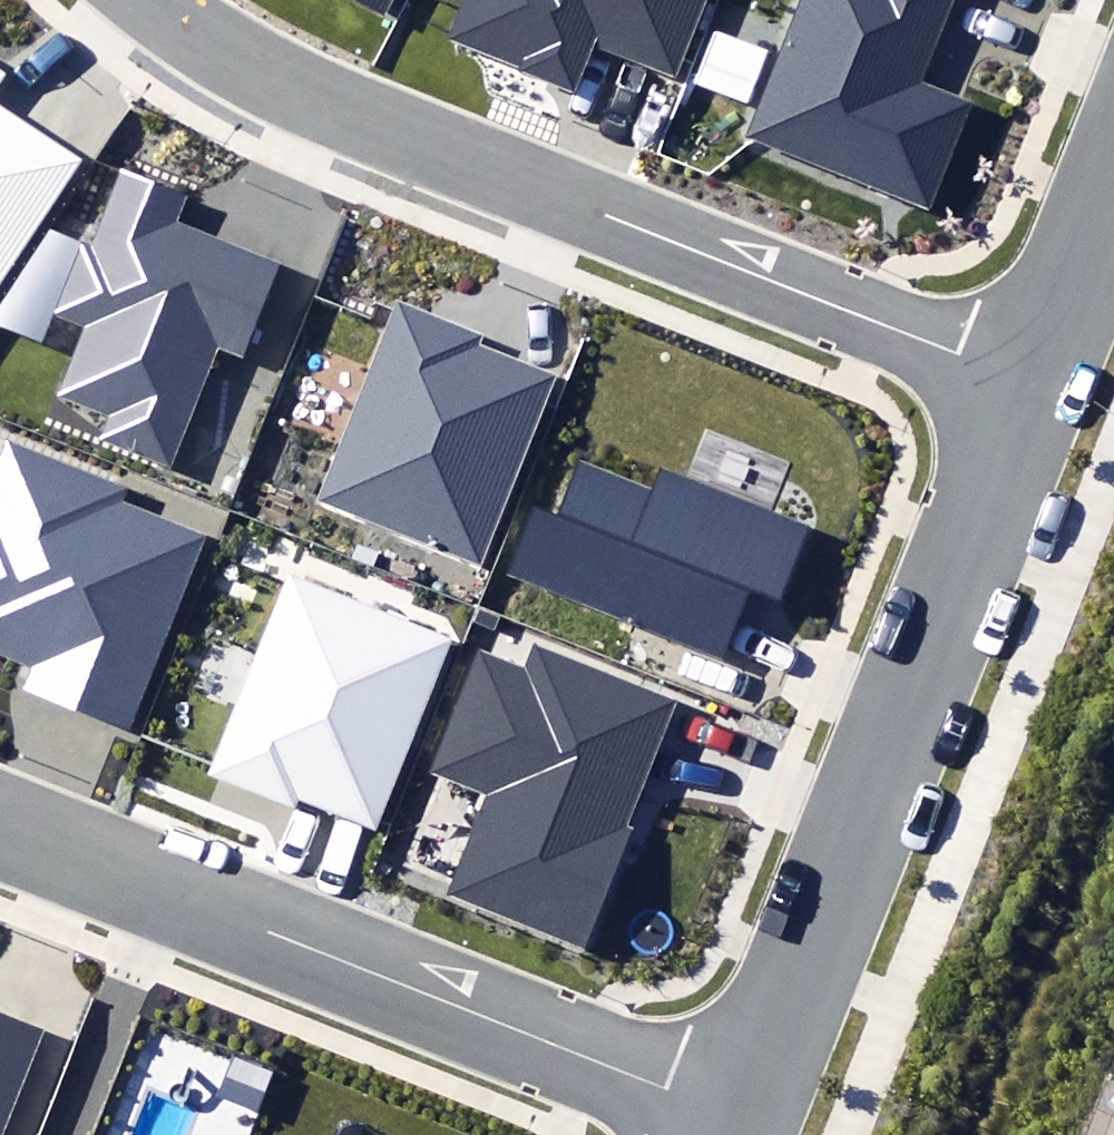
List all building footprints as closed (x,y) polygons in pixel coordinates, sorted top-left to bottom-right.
[(385,13),(392,0),(361,0),(385,13)] [(572,87),(590,41),(675,74),(704,0),(464,0),(449,39),(572,87)] [(747,140),(932,214),(978,100),(926,80),(958,0),(803,0),(747,140)] [(84,160),(0,104),(0,283),(84,160)] [(91,442),(172,475),(220,354),(243,363),(283,264),(176,220),(184,200),(125,176),(95,251),(86,247),(59,312),(87,323),(57,398),(101,416),(91,442)] [(321,504),(484,567),(558,376),(480,346),(484,337),(398,304),(321,504)] [(25,692),(132,734),(210,536),(127,504),(133,488),(3,438),(0,447),(0,650),(36,664),(25,692)] [(533,509),(509,573),(730,658),(755,595),(783,606),(815,524),(660,465),(650,492),(586,468),(565,521),(533,509)] [(296,795),(377,828),(455,640),(294,574),(211,775),(290,808),(296,795)] [(489,791),(446,900),(587,955),(687,703),(535,643),(525,669),(477,650),(430,769),(489,791)] [(43,1030),(0,1013),(0,1134),(2,1134),(43,1030)]
